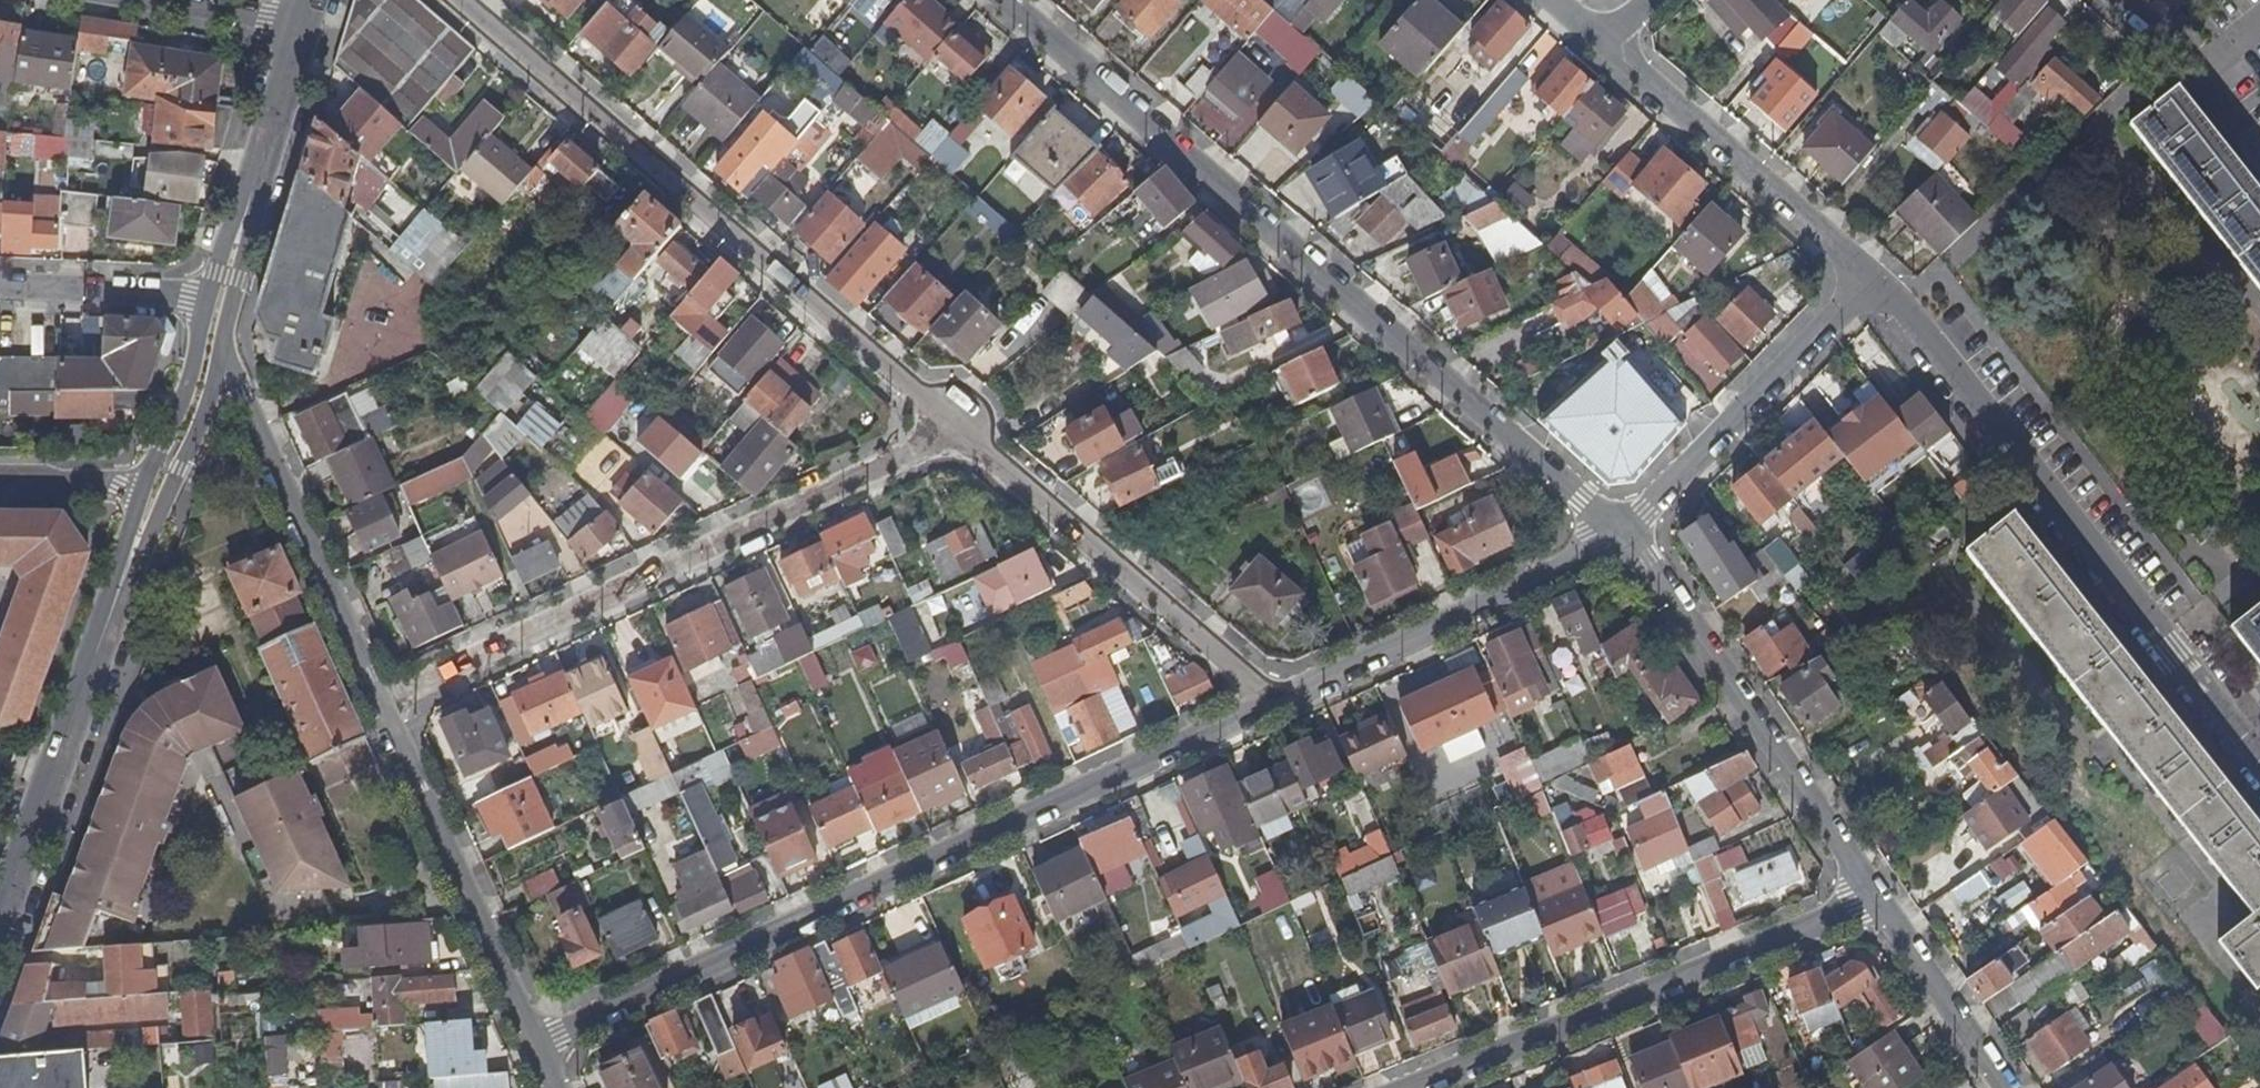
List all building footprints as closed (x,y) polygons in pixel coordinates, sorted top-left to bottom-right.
[(334,68),(362,92),(387,114),(406,131),(433,99),(453,76),(474,51),(415,0),(355,0),(334,68)] [(582,0),(541,0),(550,8),(552,6),(567,18),(582,0)] [(882,0),(845,0),(863,15),(875,2),(878,5),(882,0)] [(888,1),(884,6),(889,11),(898,0),(886,0),(888,1)] [(885,26),(930,65),(959,32),(930,8),(933,4),(928,0),(907,0),(885,26)] [(1097,10),(1106,0),(1086,0),(1097,10)] [(1180,4),(1175,0),(1126,0),(1118,10),(1150,39),(1180,4)] [(1202,1),(1248,41),(1255,34),(1275,12),(1261,0),(1203,0),(1202,1)] [(1275,12),(1289,24),(1300,12),(1286,0),(1284,0),(1275,12)] [(1304,7),(1322,23),(1341,0),(1310,0),(1304,7)] [(1439,9),(1428,0),(1416,0),(1415,1),(1432,16),(1439,9)] [(1776,0),(1703,0),(1707,3),(1699,13),(1718,29),(1727,19),(1743,33),(1756,45),(1761,41),(1773,51),(1799,20),(1776,0)] [(1831,0),(1806,0),(1803,3),(1818,15),(1831,0)] [(1908,0),(1907,0),(1891,18),(1911,35),(1930,51),(1960,18),(1941,2),(1929,17),(1908,0)] [(2048,3),(2044,0),(2003,0),(1992,13),(2019,37),(2048,3)] [(2060,19),(2075,2),(2073,0),(2062,0),(2052,11),(2060,19)] [(1417,80),(1461,29),(1439,9),(1432,16),(1415,1),(1377,44),(1417,80)] [(1502,59),(1529,28),(1500,2),(1474,33),(1502,59)] [(605,7),(581,35),(631,78),(654,51),(605,7)] [(2033,75),(2049,56),(2040,48),(2064,22),(2060,19),(2052,11),(2050,10),(1998,67),(2014,80),(2025,68),(2033,75)] [(1289,24),(1275,12),(1255,34),(1287,61),(1288,65),(1299,76),(1320,52),(1289,24)] [(727,54),(687,15),(659,49),(685,72),(681,76),(698,88),(718,64),(727,54)] [(134,27),(80,18),(76,43),(74,52),(129,60),(125,95),(157,100),(157,98),(213,104),(218,61),(132,48),(134,27)] [(1879,32),(1898,49),(1911,35),(1891,18),(1879,32)] [(1727,19),(1718,29),(1735,43),(1743,33),(1727,19)] [(1809,28),(1799,20),(1773,51),(1782,57),(1809,28)] [(12,94),(15,66),(14,66),(19,29),(0,26),(0,92),(12,94)] [(978,40),(963,27),(959,32),(930,65),(935,70),(941,63),(967,84),(993,55),(977,42),(978,40)] [(1945,52),(1966,69),(1986,46),(1966,28),(1945,52)] [(76,43),(21,34),(14,83),(69,91),(70,83),(74,52),(76,43)] [(840,78),(851,66),(817,37),(806,50),(840,78)] [(846,84),(840,78),(806,50),(804,48),(781,75),(805,96),(814,85),(833,100),(846,84)] [(1269,86),(1235,55),(1215,78),(1206,87),(1240,117),(1269,86)] [(1783,132),(1816,96),(1774,60),(1759,77),(1765,82),(1749,101),(1783,132)] [(1986,127),(2009,146),(2021,133),(2010,122),(2039,90),(2051,101),(2061,91),(2078,105),(2086,112),(2099,99),(2054,60),(2037,78),(2033,75),(1998,113),(1986,127)] [(1563,120),(1593,87),(1565,63),(1536,96),(1563,120)] [(698,88),(680,109),(722,145),(758,102),(718,64),(698,88)] [(882,92),(851,66),(840,78),(846,84),(885,118),(892,109),(909,89),(895,77),(882,92)] [(1185,87),(1196,98),(1206,87),(1215,78),(1203,66),(1185,87)] [(1009,70),(974,109),(1011,139),(1044,101),(1009,70)] [(1527,81),(1514,70),(1497,91),(1459,134),(1471,145),(1527,81)] [(1325,93),(1359,119),(1375,98),(1341,72),(1325,93)] [(462,86),(453,76),(433,99),(443,108),(462,86)] [(1459,134),(1497,91),(1482,77),(1444,121),(1459,134)] [(1956,100),(1933,80),(1911,106),(1925,118),(1914,133),(1945,163),(1983,124),(1968,111),(1958,124),(1946,113),(1956,100)] [(885,118),(846,84),(833,100),(831,102),(865,131),(869,126),(879,134),(880,132),(889,122),(885,118)] [(1329,117),(1291,85),(1260,121),(1295,153),(1329,117)] [(1622,112),(1593,87),(1563,120),(1593,146),(1622,112)] [(2178,89),(2129,127),(2259,293),(2259,194),(2178,89)] [(1983,124),(1986,127),(1998,113),(1973,90),(1961,104),(1968,111),(1983,124)] [(2061,91),(2051,101),(2068,116),(2078,105),(2061,91)] [(362,92),(329,130),(360,157),(383,177),(392,168),(362,142),(387,114),(362,92)] [(208,149),(213,104),(157,98),(157,100),(156,107),(152,143),(208,149)] [(7,133),(11,104),(0,103),(0,132),(7,133)] [(491,136),(503,122),(486,106),(451,146),(422,122),(411,136),(456,176),(460,172),(491,136)] [(921,133),(892,109),(885,118),(889,122),(920,148),(932,158),(948,139),(930,123),(921,133)] [(1054,112),(1012,159),(1053,196),(1092,157),(1064,131),(1068,126),(1054,112)] [(1805,149),(1844,184),(1873,150),(1835,116),(1805,149)] [(67,139),(91,142),(94,122),(65,119),(61,139),(67,139)] [(329,130),(319,121),(303,176),(343,211),(360,157),(329,130)] [(920,148),(889,122),(880,132),(911,159),(920,148)] [(822,136),(810,126),(784,157),(795,167),(822,136)] [(1064,131),(1092,157),(1097,152),(1068,126),(1064,131)] [(66,162),(67,139),(61,139),(34,136),(32,160),(66,162)] [(532,174),(491,136),(460,172),(502,209),(528,179),(532,174)] [(565,151),(558,144),(536,169),(543,176),(553,165),(565,151)] [(830,144),(820,160),(836,170),(846,154),(830,144)] [(1334,216),(1383,186),(1359,144),(1334,156),(1337,163),(1312,178),(1334,216)] [(718,174),(749,199),(752,195),(774,169),(765,162),(763,164),(742,145),(718,174)] [(568,148),(565,151),(553,165),(571,182),(549,209),(559,219),(586,188),(598,174),(568,148)] [(1691,204),(1705,187),(1663,150),(1646,169),(1632,186),(1681,229),(1697,210),(1691,204)] [(1604,181),(1623,197),(1632,186),(1646,169),(1628,153),(1604,181)] [(1097,155),(1065,187),(1094,216),(1126,186),(1097,155)] [(1381,178),(1402,169),(1395,155),(1375,165),(1381,178)] [(774,169),(752,195),(787,226),(804,207),(793,198),(802,188),(789,177),(797,168),(795,167),(784,157),(774,169)] [(177,158),(173,200),(198,203),(201,161),(177,158)] [(543,176),(536,169),(532,174),(528,179),(537,186),(545,178),(543,176)] [(1161,173),(1128,200),(1132,204),(1138,200),(1165,231),(1194,206),(1180,189),(1165,170),(1161,173)] [(1941,254),(1978,220),(1935,172),(1898,208),(1941,254)] [(619,192),(598,174),(586,188),(607,206),(619,192)] [(343,211),(303,176),(259,319),(266,336),(282,342),(277,363),(316,375),(322,355),(326,355),(334,325),(320,320),(351,218),(343,211)] [(1443,194),(1464,216),(1493,202),(1464,177),(1443,194)] [(1511,181),(1499,198),(1520,214),(1533,197),(1511,181)] [(1334,216),(1327,221),(1347,239),(1359,225),(1384,246),(1406,221),(1381,199),(1373,208),(1365,201),(1385,190),(1383,186),(1334,216)] [(127,202),(153,204),(154,189),(136,188),(135,194),(128,194),(127,202)] [(95,199),(65,195),(59,195),(58,220),(63,220),(63,230),(91,232),(95,199)] [(964,209),(1002,241),(1014,227),(976,196),(964,209)] [(646,269),(681,229),(644,197),(614,230),(633,247),(635,253),(595,298),(610,310),(630,286),(646,269)] [(175,228),(177,207),(153,204),(127,202),(113,201),(109,240),(164,246),(166,227),(175,228)] [(849,226),(822,202),(795,235),(830,265),(846,245),(838,238),(849,226)] [(1493,202),(1464,216),(1477,230),(1509,215),(1493,202)] [(28,249),(57,250),(58,227),(31,224),(32,208),(3,206),(2,233),(1,255),(29,256),(28,249)] [(1737,236),(1704,207),(1668,248),(1703,277),(1737,236)] [(1181,240),(1202,259),(1206,255),(1221,267),(1222,269),(1237,253),(1201,219),(1181,240)] [(874,225),(826,280),(857,307),(865,297),(856,290),(896,245),(874,225)] [(449,234),(415,273),(433,288),(466,250),(449,234)] [(1033,251),(1020,238),(1005,253),(1020,266),(1033,251)] [(1444,289),(1460,282),(1443,246),(1408,261),(1425,298),(1444,289)] [(691,295),(706,278),(674,250),(660,267),(691,295)] [(1206,255),(1202,259),(1217,273),(1221,267),(1206,255)] [(1591,286),(1561,260),(1556,265),(1562,280),(1554,284),(1561,300),(1583,289),(1591,286)] [(691,295),(669,321),(710,357),(726,338),(712,326),(726,310),(717,302),(736,280),(718,264),(706,278),(691,295)] [(956,302),(917,265),(886,299),(926,335),(930,331),(956,302)] [(1266,302),(1247,265),(1215,283),(1234,317),(1235,320),(1266,302)] [(655,278),(646,269),(630,286),(636,292),(642,286),(646,290),(655,278)] [(1504,307),(1487,270),(1460,282),(1444,289),(1462,326),(1504,307)] [(1090,295),(1062,271),(1042,295),(1068,318),(1093,298),(1090,295)] [(1605,279),(1591,286),(1583,289),(1616,328),(1637,314),(1624,300),(1605,279)] [(857,307),(826,280),(823,284),(853,310),(857,307)] [(1746,343),(1774,314),(1738,281),(1722,297),(1730,305),(1718,318),(1746,343)] [(1215,283),(1195,294),(1213,328),(1234,317),(1215,283)] [(1638,284),(1624,300),(1637,314),(1644,322),(1663,313),(1638,284)] [(964,294),(956,302),(930,331),(965,362),(998,327),(964,294)] [(1109,358),(1125,374),(1141,364),(1157,354),(1128,329),(1095,300),(1080,317),(1118,349),(1109,358)] [(1701,302),(1677,324),(1680,328),(1719,373),(1744,352),(1701,302)] [(1287,306),(1218,337),(1222,345),(1230,359),(1273,339),(1279,348),(1289,343),(1284,334),(1297,328),(1287,306)] [(1663,313),(1644,322),(1662,343),(1680,328),(1677,324),(1666,311),(1663,313)] [(151,322),(96,320),(96,328),(104,329),(103,365),(57,364),(55,393),(143,394),(162,335),(151,322)] [(578,348),(616,381),(638,356),(599,322),(578,348)] [(783,349),(752,323),(719,362),(749,388),(783,349)] [(1218,337),(1218,335),(1200,344),(1204,352),(1222,345),(1218,337)] [(693,370),(706,354),(684,337),(672,353),(693,370)] [(1164,361),(1188,381),(1201,367),(1186,350),(1164,361)] [(1336,389),(1319,351),(1281,369),(1299,406),(1336,389)] [(502,415),(535,379),(505,352),(472,388),(502,415)] [(1157,354),(1141,364),(1149,371),(1164,361),(1157,354)] [(57,364),(57,360),(0,358),(0,392),(55,393),(57,364)] [(751,410),(788,442),(820,404),(776,368),(744,404),(751,410)] [(1281,369),(1271,374),(1288,411),(1299,406),(1281,369)] [(600,434),(631,401),(611,383),(580,415),(600,434)] [(1948,430),(1916,389),(1890,410),(1911,437),(1921,450),(1948,430)] [(1376,391),(1334,410),(1348,441),(1354,456),(1383,442),(1397,436),(1376,391)] [(1860,478),(1911,437),(1890,410),(1875,391),(1857,406),(1856,404),(1840,417),(1841,418),(1823,433),(1842,456),(1860,478)] [(136,413),(143,394),(55,393),(54,418),(110,418),(110,413),(136,413)] [(298,420),(317,463),(325,459),(372,437),(394,427),(389,418),(365,429),(361,421),(348,395),(298,420)] [(700,455),(707,461),(751,410),(744,404),(710,443),(700,455)] [(1612,471),(1603,481),(1608,485),(1633,483),(1667,448),(1655,435),(1649,440),(1614,404),(1577,435),(1612,471)] [(670,408),(659,419),(689,445),(700,455),(710,443),(670,408)] [(386,409),(361,421),(365,429),(389,418),(386,409)] [(460,453),(463,458),(482,437),(498,419),(487,409),(464,434),(471,441),(460,453)] [(1121,447),(1103,414),(1067,434),(1086,468),(1121,447)] [(493,450),(514,426),(501,415),(498,419),(482,437),(493,450)] [(624,455),(646,475),(656,483),(689,445),(659,419),(657,417),(624,455)] [(1823,433),(1814,421),(1762,463),(1790,498),(1842,456),(1823,433)] [(1577,435),(1564,447),(1603,481),(1612,471),(1577,435)] [(325,459),(347,510),(393,489),(372,437),(325,459)] [(721,472),(752,499),(789,456),(771,441),(748,468),(734,457),(721,472)] [(1333,447),(1340,463),(1354,456),(1348,441),(1333,447)] [(67,459),(67,449),(56,449),(56,459),(67,459)] [(89,460),(90,449),(67,449),(67,459),(67,461),(89,460)] [(1157,492),(1140,455),(1103,472),(1120,508),(1157,492)] [(1415,512),(1439,500),(1430,480),(1425,481),(1413,456),(1394,466),(1413,509),(1415,512)] [(397,487),(406,505),(427,495),(425,492),(470,472),(463,458),(397,487)] [(1158,484),(1179,475),(1172,458),(1151,467),(1158,484)] [(1790,498),(1762,463),(1719,498),(1745,530),(1747,532),(1790,498)] [(1461,465),(1430,480),(1439,500),(1471,486),(1461,465)] [(1305,518),(1332,503),(1316,474),(1289,489),(1305,518)] [(654,535),(680,504),(656,483),(646,475),(619,506),(654,535)] [(515,478),(484,502),(494,523),(529,495),(515,478)] [(1513,542),(1495,496),(1463,510),(1469,525),(1436,540),(1453,578),(1471,570),(1467,561),(1513,542)] [(389,497),(347,516),(365,553),(397,539),(383,507),(392,503),(389,497)] [(1402,553),(1428,540),(1415,512),(1413,509),(1363,532),(1366,540),(1344,550),(1370,603),(1415,582),(1402,553)] [(2013,512),(1965,551),(2252,913),(2217,941),(2255,989),(2259,985),(2259,824),(2238,796),(2083,601),(2013,512)] [(25,724),(85,552),(59,516),(0,515),(0,565),(15,565),(23,576),(0,642),(0,728),(25,724)] [(570,546),(585,564),(622,534),(607,516),(570,546)] [(1747,586),(1760,577),(1746,557),(1742,560),(1730,544),(1726,547),(1707,519),(1680,537),(1722,603),(1747,586)] [(840,532),(821,541),(824,546),(839,580),(844,591),(861,583),(847,553),(874,541),(866,521),(847,529),(840,532)] [(837,526),(840,532),(847,529),(844,523),(837,526)] [(980,545),(972,528),(922,551),(937,585),(954,577),(947,561),(980,545)] [(430,556),(432,560),(450,600),(503,575),(483,531),(430,556)] [(1776,536),(1760,548),(1775,567),(1783,576),(1798,564),(1776,536)] [(422,538),(403,546),(413,570),(432,560),(430,556),(422,538)] [(512,562),(521,583),(558,564),(549,543),(512,562)] [(1858,582),(1883,562),(1868,544),(1843,564),(1858,582)] [(839,580),(824,546),(779,566),(795,601),(839,580)] [(260,646),(284,635),(270,606),(297,592),(277,547),(227,571),(260,646)] [(1049,592),(1032,558),(972,585),(989,620),(1049,592)] [(1299,596),(1259,561),(1232,593),(1273,628),(1299,596)] [(1783,576),(1775,567),(1760,577),(1747,586),(1758,601),(1787,581),(1783,576)] [(757,651),(791,634),(762,573),(728,589),(757,651)] [(913,601),(931,593),(925,579),(907,587),(913,601)] [(1058,617),(1091,601),(1081,580),(1048,596),(1058,617)] [(1418,589),(1415,582),(1370,603),(1373,610),(1418,589)] [(390,602),(418,661),(467,638),(465,632),(461,623),(438,633),(418,589),(390,602)] [(1599,650),(1574,594),(1552,604),(1567,637),(1571,635),(1582,658),(1599,650)] [(2228,626),(2259,667),(2259,601),(2228,626)] [(743,650),(722,603),(665,629),(686,676),(743,650)] [(934,653),(913,608),(887,620),(906,666),(934,653)] [(841,641),(863,631),(856,618),(806,641),(812,654),(841,641)] [(1791,670),(1813,659),(1789,624),(1779,631),(1771,619),(1743,640),(1767,674),(1784,662),(1791,670)] [(284,635),(260,646),(256,648),(308,763),(363,738),(311,622),(284,635)] [(1039,689),(1066,677),(1086,668),(1106,658),(1128,647),(1118,624),(1074,644),(1076,648),(1054,658),(1048,646),(1024,656),(1039,689)] [(805,638),(800,629),(791,634),(757,651),(760,659),(805,638)] [(1599,650),(1612,678),(1623,670),(1636,688),(1639,686),(1665,723),(1695,704),(1673,672),(1663,678),(1630,629),(1599,650)] [(1491,664),(1485,667),(1500,699),(1524,688),(1532,702),(1547,696),(1539,677),(1549,672),(1531,631),(1485,652),(1491,664)] [(806,641),(805,638),(760,659),(750,664),(757,680),(795,662),(812,654),(806,641)] [(847,652),(858,672),(878,662),(867,642),(847,652)] [(1119,688),(1106,658),(1086,668),(1094,688),(1099,686),(1103,695),(1119,688)] [(1819,668),(1813,659),(1791,670),(1784,673),(1786,678),(1778,685),(1781,688),(1779,690),(1808,728),(1836,705),(1812,674),(1819,668)] [(603,660),(565,677),(581,712),(589,731),(627,714),(603,660)] [(702,725),(673,661),(657,667),(653,661),(625,675),(648,725),(657,745),(702,725)] [(751,683),(757,680),(750,664),(749,662),(730,671),(737,687),(732,689),(745,719),(726,727),(733,746),(745,741),(771,728),(751,683)] [(1176,709),(1208,693),(1212,692),(1205,677),(1191,669),(1163,682),(1176,709)] [(1558,691),(1549,672),(1539,677),(1547,696),(1558,691)] [(565,677),(563,673),(513,696),(531,735),(581,712),(565,677)] [(1494,720),(1473,674),(1398,708),(1419,754),(1494,720)] [(1983,734),(1934,674),(1908,691),(1916,702),(1923,698),(1959,751),(1983,734)] [(215,676),(181,691),(183,696),(168,703),(157,705),(147,710),(137,718),(129,727),(126,735),(118,758),(114,757),(98,803),(105,806),(99,825),(91,822),(70,883),(77,885),(71,904),(52,897),(30,957),(89,951),(102,915),(135,926),(191,767),(187,766),(188,760),(192,757),(207,750),(209,755),(244,739),(215,676)] [(1039,689),(1048,708),(1074,696),(1066,677),(1039,689)] [(979,689),(988,710),(997,706),(1004,703),(995,682),(979,689)] [(1117,738),(1098,698),(1069,711),(1089,752),(1117,738)] [(997,706),(988,710),(993,721),(1002,717),(997,706)] [(993,721),(1016,770),(1048,756),(1026,708),(1009,715),(1023,741),(1014,745),(1002,717),(993,721)] [(972,790),(1016,770),(993,721),(988,710),(973,717),(971,712),(965,715),(969,722),(975,718),(992,755),(963,769),(972,790)] [(464,715),(442,725),(466,776),(507,759),(486,713),(467,722),(464,715)] [(1408,766),(1388,720),(1336,742),(1358,789),(1408,766)] [(657,745),(648,725),(626,735),(649,786),(671,776),(657,745)] [(771,728),(745,741),(753,758),(779,746),(771,728)] [(2018,777),(1983,734),(1959,751),(1958,752),(1990,796),(2001,789),(2018,777)] [(921,812),(963,792),(938,735),(896,756),(921,812)] [(1582,745),(1591,765),(1608,757),(1599,738),(1582,745)] [(523,757),(531,776),(573,758),(565,739),(523,757)] [(1530,769),(1539,788),(1589,766),(1591,765),(1582,745),(1530,769)] [(1640,782),(1625,749),(1608,757),(1591,765),(1589,766),(1597,787),(1610,782),(1615,793),(1640,782)] [(1752,770),(1744,758),(1705,775),(1716,792),(1736,780),(1752,770)] [(876,783),(855,793),(873,831),(918,811),(894,759),(870,770),(876,783)] [(700,788),(690,766),(671,776),(679,794),(680,796),(700,788)] [(292,767),(228,796),(242,826),(247,824),(255,842),(250,844),(264,875),(271,872),(278,887),(337,881),(322,848),(327,846),(313,816),(318,814),(310,795),(305,798),(292,767)] [(1255,830),(1237,790),(1233,791),(1223,771),(1183,790),(1199,828),(1214,822),(1218,830),(1213,832),(1221,848),(1257,835),(1255,830)] [(1276,772),(1237,790),(1255,830),(1293,812),(1276,772)] [(1353,806),(1339,774),(1301,791),(1320,828),(1341,817),(1338,813),(1353,806)] [(1716,792),(1705,775),(1693,780),(1700,793),(1695,797),(1697,803),(1716,792)] [(679,794),(671,776),(649,786),(641,789),(650,808),(679,794)] [(498,835),(505,851),(549,831),(527,780),(477,803),(491,837),(498,835)] [(1700,793),(1693,780),(1663,793),(1673,818),(1697,803),(1695,797),(1700,793)] [(608,804),(620,799),(615,788),(604,793),(608,804)] [(707,856),(714,872),(734,863),(700,788),(680,796),(707,856)] [(808,810),(824,847),(870,825),(855,793),(853,789),(808,810)] [(2025,823),(2001,789),(1990,796),(1963,815),(1987,850),(2016,830),(2024,841),(2038,832),(2054,820),(2044,809),(2025,823)] [(1736,823),(1716,792),(1697,803),(1673,818),(1678,830),(1702,814),(1716,834),(1736,823)] [(1663,793),(1639,803),(1647,823),(1626,832),(1641,872),(1654,867),(1669,861),(1675,875),(1684,879),(1696,875),(1692,865),(1685,848),(1678,830),(1673,818),(1663,793)] [(1149,830),(1135,797),(1123,803),(1131,822),(1137,836),(1149,830)] [(616,849),(620,860),(643,849),(620,799),(608,804),(595,810),(614,850),(616,849)] [(1081,833),(1120,817),(1116,807),(1077,823),(1081,833)] [(752,824),(775,875),(813,858),(790,808),(752,824)] [(1572,858),(1606,843),(1596,821),(1572,832),(1565,817),(1556,822),(1572,858)] [(2089,864),(2054,820),(2038,832),(2049,847),(2036,857),(2057,885),(2066,880),(2089,864)] [(1145,854),(1137,836),(1131,822),(1079,846),(1082,852),(1094,878),(1145,854)] [(1374,865),(1389,858),(1377,832),(1363,839),(1374,865)] [(1708,857),(1718,853),(1711,837),(1685,848),(1692,865),(1708,857)] [(1230,913),(1197,841),(1185,846),(1194,869),(1171,881),(1182,908),(1209,895),(1213,905),(1222,924),(1207,932),(1210,941),(1237,929),(1230,913)] [(1082,852),(1032,875),(1053,923),(1103,899),(1094,878),(1082,852)] [(683,936),(732,913),(714,872),(707,856),(677,869),(687,890),(680,893),(684,903),(671,909),(683,936)] [(1333,866),(1340,881),(1364,870),(1356,856),(1333,866)] [(1702,889),(1712,914),(1724,908),(1713,882),(1717,879),(1708,857),(1692,865),(1696,875),(1702,889)] [(1340,881),(1346,898),(1396,875),(1389,858),(1374,865),(1364,870),(1340,881)] [(1794,881),(1785,858),(1733,879),(1742,902),(1794,881)] [(1669,861),(1654,867),(1660,881),(1675,875),(1669,861)] [(1255,902),(1230,913),(1237,929),(1255,921),(1252,915),(1285,901),(1271,868),(1254,876),(1261,893),(1253,897),(1255,902)] [(1991,887),(1980,871),(1950,892),(1962,908),(1991,887)] [(764,902),(752,875),(725,887),(738,915),(764,902)] [(1690,894),(1702,889),(1696,875),(1684,879),(1690,894)] [(2066,880),(2057,885),(2029,905),(2033,913),(2043,928),(2081,901),(2066,880)] [(1544,944),(1551,960),(1602,939),(1584,897),(1578,883),(1528,905),(1544,944)] [(1584,897),(1602,939),(1632,926),(1628,916),(1623,906),(1619,894),(1614,896),(1609,886),(1584,897)] [(2086,898),(2081,901),(2043,928),(2040,930),(2055,953),(2103,921),(2086,898)] [(1033,946),(1012,899),(964,920),(986,968),(1033,946)] [(1481,936),(1493,966),(1544,944),(1528,905),(1527,901),(1475,923),(1481,936)] [(598,922),(613,955),(655,935),(639,902),(598,922)] [(1623,906),(1628,916),(1637,912),(1633,902),(1623,906)] [(1222,924),(1213,905),(1175,921),(1181,934),(1189,951),(1210,941),(1207,932),(1222,924)] [(2033,913),(2029,905),(2019,911),(2024,918),(2033,913)] [(574,963),(597,952),(577,909),(560,917),(566,933),(562,935),(574,963)] [(1356,916),(1363,934),(1381,928),(1374,909),(1356,916)] [(2128,932),(2115,913),(2103,921),(2055,953),(2035,967),(2012,983),(2007,986),(2020,1004),(2066,971),(2068,973),(2128,932)] [(426,920),(358,926),(359,947),(343,948),(345,966),(427,959),(427,956),(437,956),(435,937),(429,936),(426,920)] [(1129,958),(1137,975),(1189,951),(1181,934),(1129,958)] [(831,962),(823,942),(811,948),(833,999),(849,1033),(857,1030),(846,1006),(853,1003),(849,993),(844,995),(842,991),(879,974),(861,935),(835,948),(839,959),(831,962)] [(1430,959),(1447,1002),(1498,980),(1493,966),(1481,936),(1430,959)] [(921,953),(882,971),(904,1019),(963,991),(938,938),(919,947),(921,953)] [(1976,958),(1983,969),(1996,961),(2013,949),(2004,938),(1976,958)] [(2125,968),(2148,955),(2140,940),(2117,953),(2125,968)] [(833,999),(811,948),(775,965),(781,979),(774,982),(790,1018),(833,999)] [(2154,959),(2137,969),(2147,985),(2163,974),(2154,959)] [(1981,1005),(2007,986),(2012,983),(1996,961),(1983,969),(1965,982),(1981,1005)] [(61,967),(25,970),(12,1006),(162,995),(160,970),(114,974),(114,984),(63,989),(61,967)] [(1848,969),(1823,988),(1835,1014),(1856,997),(1881,1034),(1899,1020),(1872,977),(1865,980),(1859,971),(1848,969)] [(400,981),(399,975),(373,977),(377,1027),(403,1024),(402,1004),(452,1001),(450,978),(400,981)] [(1823,988),(1818,975),(1788,987),(1808,1035),(1838,1023),(1835,1014),(1823,988)] [(2195,993),(2168,1012),(2199,1057),(2230,1036),(2195,993)] [(12,1006),(0,1041),(0,1059),(76,1053),(159,1046),(179,1044),(178,1027),(74,1037),(67,1041),(67,1047),(39,1049),(48,1025),(177,1013),(175,994),(162,995),(12,1006)] [(709,995),(692,1004),(717,1057),(734,1050),(709,995)] [(1331,1011),(1350,1056),(1389,1038),(1371,995),(1331,1011)] [(1718,1018),(1720,1023),(1724,1032),(1751,1022),(1765,1016),(1757,995),(1742,1001),(1745,1006),(1718,1018)] [(186,1041),(214,1038),(210,996),(182,999),(186,1041)] [(1412,1049),(1453,1031),(1444,1009),(1442,1010),(1438,999),(1400,1014),(1403,1024),(1402,1025),(1412,1049)] [(1278,1028),(1300,1082),(1352,1061),(1350,1056),(1331,1011),(1330,1007),(1278,1028)] [(673,1013),(644,1026),(659,1059),(688,1047),(673,1013)] [(2098,1060),(2067,1013),(2026,1041),(2058,1087),(2098,1060)] [(363,1029),(363,1014),(326,1016),(327,1030),(363,1029)] [(747,1071),(781,1055),(766,1018),(753,1024),(752,1022),(747,1025),(745,1023),(732,1028),(733,1032),(729,1034),(747,1071)] [(474,1075),(483,1074),(481,1052),(468,1019),(428,1022),(433,1078),(435,1078),(450,1076),(474,1075)] [(1863,1046),(1852,1019),(1842,1024),(1853,1050),(1863,1046)] [(1759,1043),(1751,1022),(1724,1032),(1732,1052),(1757,1044),(1759,1043)] [(1668,1044),(1686,1087),(1706,1087),(1741,1074),(1740,1072),(1732,1052),(1724,1032),(1720,1023),(1668,1044)] [(1183,1087),(1206,1087),(1238,1074),(1234,1064),(1219,1028),(1167,1050),(1172,1060),(1183,1087)] [(340,1030),(319,1032),(323,1085),(333,1084),(332,1062),(343,1061),(340,1030)] [(263,1036),(264,1075),(286,1074),(285,1035),(263,1036)] [(1916,1084),(1885,1038),(1854,1059),(1842,1066),(1857,1087),(1911,1087),(1916,1084)] [(213,1067),(211,1041),(180,1044),(183,1070),(213,1067)] [(1668,1044),(1630,1059),(1642,1087),(1686,1087),(1668,1044)] [(1732,1052),(1740,1072),(1764,1063),(1757,1044),(1732,1052)] [(638,1052),(602,1069),(610,1087),(653,1087),(638,1052)] [(0,1059),(0,1087),(79,1087),(76,1053),(0,1059)] [(1244,1087),(1287,1087),(1279,1070),(1263,1076),(1254,1056),(1234,1064),(1238,1074),(1244,1087)] [(1123,1087),(1183,1087),(1172,1060),(1120,1081),(1123,1087)] [(2202,1075),(2192,1061),(2181,1069),(2191,1082),(2202,1075)] [(1564,1083),(1566,1087),(1620,1087),(1610,1065),(1564,1083)] [(504,1072),(483,1074),(474,1075),(475,1087),(504,1087),(504,1072)] [(846,1073),(814,1084),(815,1087),(851,1087),(846,1073)] [(474,1075),(450,1076),(451,1087),(475,1087),(474,1075)] [(435,1087),(451,1087),(450,1076),(435,1078),(435,1087)] [(2166,1087),(2187,1087),(2180,1078),(2166,1087)] [(2092,1080),(2080,1087),(2097,1087),(2092,1080)]
